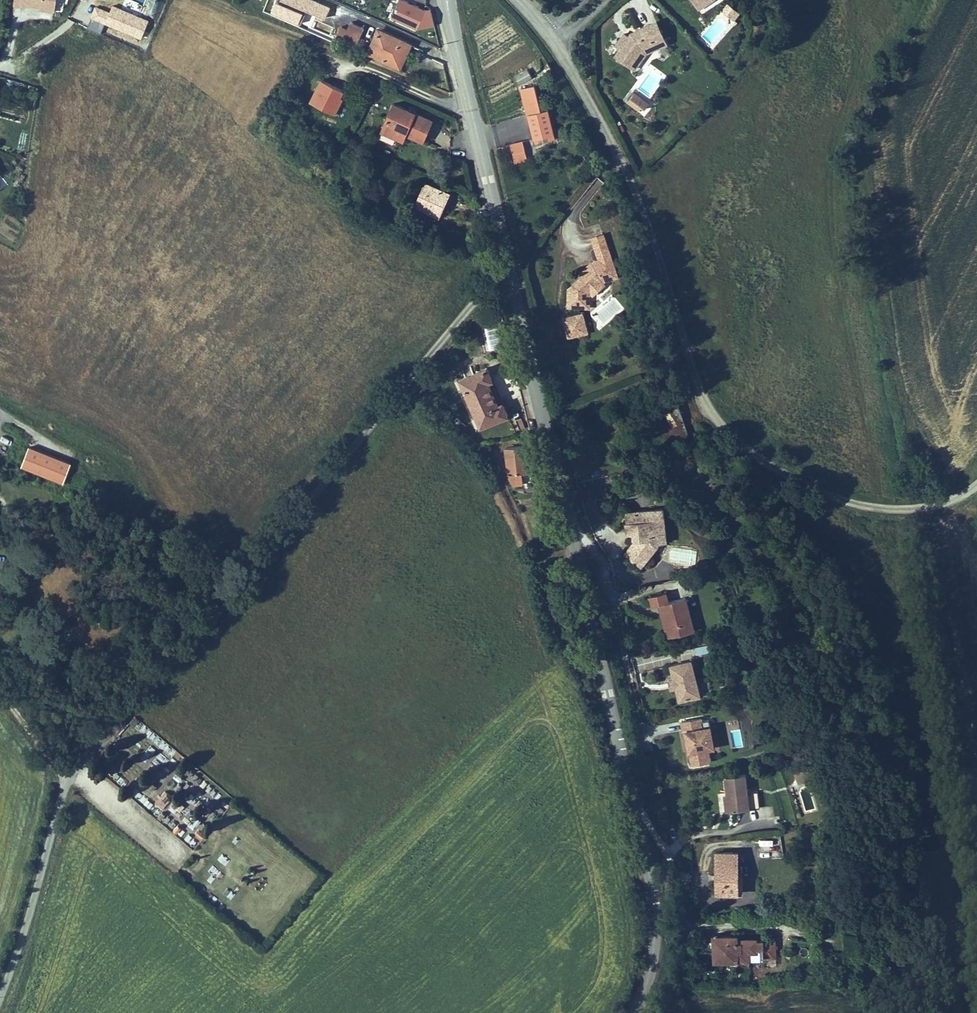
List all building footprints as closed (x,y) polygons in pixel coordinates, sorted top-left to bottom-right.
[(39,6),(39,9),(55,12),(57,0),(15,0),(14,6),(23,7),(23,3),(39,6)] [(392,17),(417,28),(435,24),(431,7),(426,8),(408,0),(399,0),(392,17)] [(695,6),(700,12),(708,5),(703,0),(702,0),(695,6)] [(698,35),(710,47),(743,13),(731,1),(698,35)] [(636,25),(637,27),(632,33),(626,28),(619,38),(621,40),(627,44),(621,53),(629,58),(634,51),(638,53),(644,44),(655,40),(654,37),(665,33),(658,16),(636,25)] [(353,49),(362,29),(349,23),(346,30),(338,26),(332,39),(353,49)] [(410,44),(377,30),(366,55),(399,70),(410,44)] [(634,51),(629,58),(636,63),(646,47),(668,38),(665,33),(654,37),(655,40),(644,44),(638,53),(634,51)] [(615,48),(621,53),(627,44),(621,40),(615,48)] [(515,74),(520,84),(534,78),(529,67),(515,74)] [(322,77),(310,100),(337,114),(341,106),(337,105),(342,95),(345,89),(322,77)] [(650,92),(638,84),(632,92),(645,100),(650,92)] [(532,86),(518,90),(532,138),(552,133),(545,110),(539,112),(532,86)] [(337,105),(341,106),(345,97),(342,95),(337,105)] [(433,119),(395,103),(383,131),(395,137),(398,130),(406,133),(424,141),(433,119)] [(398,130),(395,137),(403,140),(406,133),(398,130)] [(528,159),(523,139),(510,142),(515,162),(528,159)] [(427,182),(418,203),(438,212),(442,204),(439,202),(444,190),(427,182)] [(439,202),(442,204),(448,206),(453,194),(444,190),(439,202)] [(610,232),(599,237),(605,251),(616,245),(610,232)] [(615,281),(630,274),(616,245),(605,251),(610,260),(605,262),(608,268),(604,270),(599,275),(592,275),(592,281),(581,293),(583,310),(604,308),(603,293),(607,293),(617,283),(615,281)] [(608,268),(605,262),(602,264),(592,275),(599,275),(604,270),(608,268)] [(591,321),(585,323),(590,338),(609,332),(606,322),(603,323),(600,314),(590,317),(591,321)] [(489,365),(461,377),(481,425),(511,413),(505,399),(499,402),(490,381),(495,379),(489,365)] [(682,397),(651,405),(662,442),(693,434),(682,397)] [(584,443),(587,452),(594,449),(590,440),(584,443)] [(73,460),(30,444),(22,466),(65,482),(73,460)] [(510,448),(515,473),(519,483),(528,482),(526,471),(532,470),(528,445),(510,448)] [(537,480),(535,470),(532,470),(526,471),(528,482),(537,480)] [(662,513),(635,517),(636,526),(626,528),(627,539),(634,538),(635,546),(624,560),(640,572),(659,548),(666,547),(662,513)] [(635,517),(625,519),(626,528),(636,526),(635,517)] [(666,611),(675,644),(695,639),(686,606),(671,609),(669,600),(652,605),(654,614),(660,612),(666,611)] [(675,644),(666,611),(660,612),(669,645),(675,644)] [(697,698),(692,669),(671,673),(673,686),(675,695),(677,708),(691,706),(690,700),(697,698)] [(176,763),(182,756),(137,714),(130,721),(176,763)] [(742,746),(739,720),(728,721),(731,747),(742,746)] [(701,727),(701,725),(681,729),(683,738),(685,738),(686,747),(689,763),(687,763),(689,770),(691,770),(691,771),(709,768),(709,767),(711,767),(709,759),(707,760),(706,755),(704,742),(711,740),(708,726),(701,727)] [(704,742),(706,755),(714,754),(711,740),(704,742)] [(150,745),(140,758),(147,764),(157,750),(150,745)] [(127,791),(132,786),(114,769),(109,774),(127,791)] [(734,801),(737,818),(758,815),(757,805),(752,779),(731,783),(734,801)] [(179,818),(183,812),(171,806),(177,797),(164,789),(155,803),(179,818)] [(201,811),(208,803),(192,790),(185,799),(201,811)] [(185,825),(193,830),(202,817),(177,800),(172,806),(190,818),(185,825)] [(737,818),(734,801),(729,802),(732,819),(737,818)] [(764,804),(757,805),(758,815),(765,813),(764,804)] [(171,825),(178,836),(185,832),(179,821),(171,825)] [(191,847),(197,843),(190,833),(184,837),(191,847)] [(748,852),(725,852),(727,894),(747,893),(747,881),(744,881),(744,876),(749,875),(748,852)] [(747,881),(747,893),(754,893),(753,875),(749,875),(744,876),(744,881),(747,881)] [(726,957),(774,955),(774,936),(750,937),(750,933),(725,934),(726,957)]
